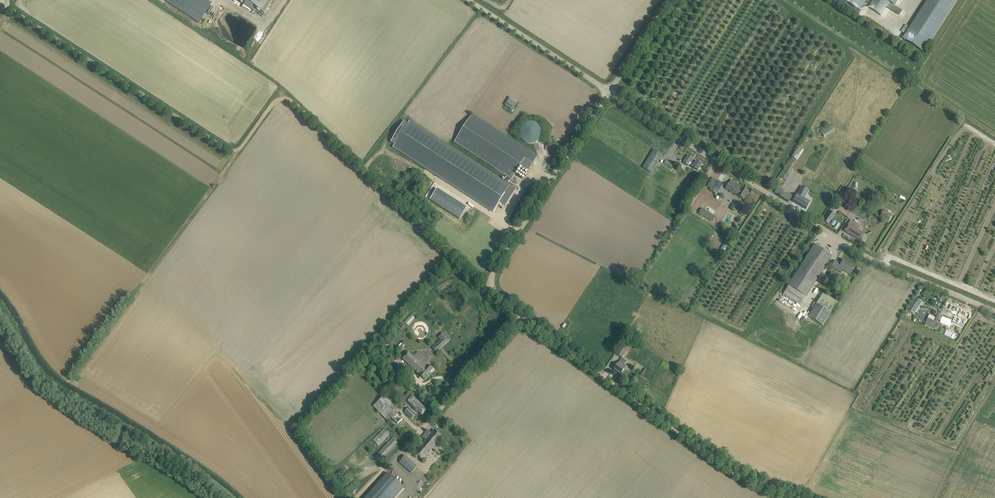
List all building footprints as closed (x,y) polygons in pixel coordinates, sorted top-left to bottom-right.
[(165,1),(190,17),(199,23),(210,6),(201,0),(200,0),(166,0),(165,1)] [(246,0),(243,5),(244,5),(242,7),(249,12),(251,10),(254,5),(265,13),(273,0),(246,0)] [(844,1),(860,11),(868,0),(844,0),(844,1)] [(909,30),(913,33),(910,37),(914,40),(917,36),(929,44),(957,0),(928,0),(911,28),(909,30)] [(505,105),(512,110),(518,102),(510,97),(505,105)] [(454,142),(507,176),(512,179),(520,166),(528,172),(538,156),(472,114),(454,142)] [(395,144),(393,147),(493,212),(500,202),(506,206),(516,190),(410,121),(408,124),(404,121),(391,142),(395,144)] [(527,122),(525,123),(522,125),(521,127),(520,130),(519,134),(520,135),(521,138),(523,141),(524,142),(527,143),(529,144),(531,144),(532,144),(534,144),(535,143),(538,141),(539,141),(540,138),(542,136),(542,133),(542,131),(541,128),(540,126),(539,125),(537,124),(536,123),(533,122),(531,121),(527,122)] [(833,131),(831,129),(829,126),(820,132),(824,137),(833,131)] [(651,173),(662,155),(663,155),(654,149),(643,168),(651,173)] [(698,171),(699,168),(702,164),(697,161),(696,161),(692,159),(693,158),(689,154),(683,163),(688,166),(690,162),(694,165),(692,167),(698,171)] [(787,165),(779,177),(786,181),(793,170),(792,169),(787,165)] [(713,177),(707,187),(708,187),(708,188),(710,189),(710,190),(715,194),(717,191),(718,192),(723,184),(719,182),(713,177)] [(735,194),(740,185),(731,180),(729,184),(726,188),(735,194)] [(743,199),(745,196),(748,192),(742,188),(743,187),(740,185),(735,194),(743,199)] [(789,201),(792,197),(793,195),(778,186),(775,192),(789,201)] [(806,209),(809,205),(810,202),(804,198),(808,190),(802,186),(793,201),(806,209)] [(740,204),(735,201),(730,209),(735,212),(740,204)] [(715,217),(706,211),(702,209),(699,214),(703,216),(713,221),(715,217)] [(889,221),(893,215),(884,210),(881,216),(889,221)] [(828,225),(835,215),(830,211),(823,221),(828,225)] [(834,225),(833,227),(838,230),(841,223),(833,219),(831,223),(834,225)] [(851,220),(844,231),(861,242),(865,235),(861,233),(862,233),(862,232),(860,230),(859,230),(858,231),(855,230),(858,224),(851,220)] [(728,237),(721,249),(722,249),(726,252),(733,240),(729,238),(728,237)] [(800,305),(829,260),(832,256),(815,245),(783,294),(800,305)] [(850,275),(852,271),(854,267),(850,264),(849,265),(843,261),(841,264),(835,261),(832,267),(841,273),(842,270),(850,275)] [(817,304),(808,317),(822,326),(831,313),(837,302),(823,293),(816,304),(817,304)] [(922,302),(917,298),(908,310),(914,314),(922,302)] [(948,308),(947,311),(948,311),(948,312),(955,315),(952,322),(956,324),(956,325),(962,328),(966,319),(960,317),(958,316),(962,309),(958,308),(958,307),(955,306),(951,305),(949,308),(948,308)] [(408,325),(418,315),(413,311),(404,321),(408,325)] [(928,318),(925,325),(936,330),(939,323),(934,321),(928,318)] [(945,335),(951,338),(954,332),(947,329),(945,335)] [(440,340),(434,346),(439,350),(449,340),(443,333),(438,337),(440,340)] [(622,358),(625,353),(626,351),(620,347),(616,355),(622,358)] [(409,352),(402,359),(420,375),(424,379),(433,369),(429,366),(430,364),(428,362),(428,361),(427,361),(418,353),(414,357),(409,352)] [(403,379),(407,375),(393,361),(388,365),(403,379)] [(625,368),(626,366),(620,361),(618,364),(614,369),(621,374),(625,369),(625,368)] [(427,409),(423,406),(409,392),(403,398),(414,408),(413,409),(417,412),(418,412),(421,415),(427,409)] [(395,412),(389,405),(380,413),(387,420),(395,412)] [(412,418),(415,415),(408,408),(405,411),(412,418)] [(379,446),(389,435),(383,429),(373,440),(378,445),(379,446)] [(431,433),(428,430),(422,437),(426,440),(414,453),(423,460),(443,437),(434,429),(431,433)] [(381,462),(398,443),(393,438),(375,456),(381,462)] [(400,462),(411,473),(417,467),(405,456),(400,462)] [(388,497),(390,497),(401,485),(391,476),(388,473),(375,487),(388,497)]
